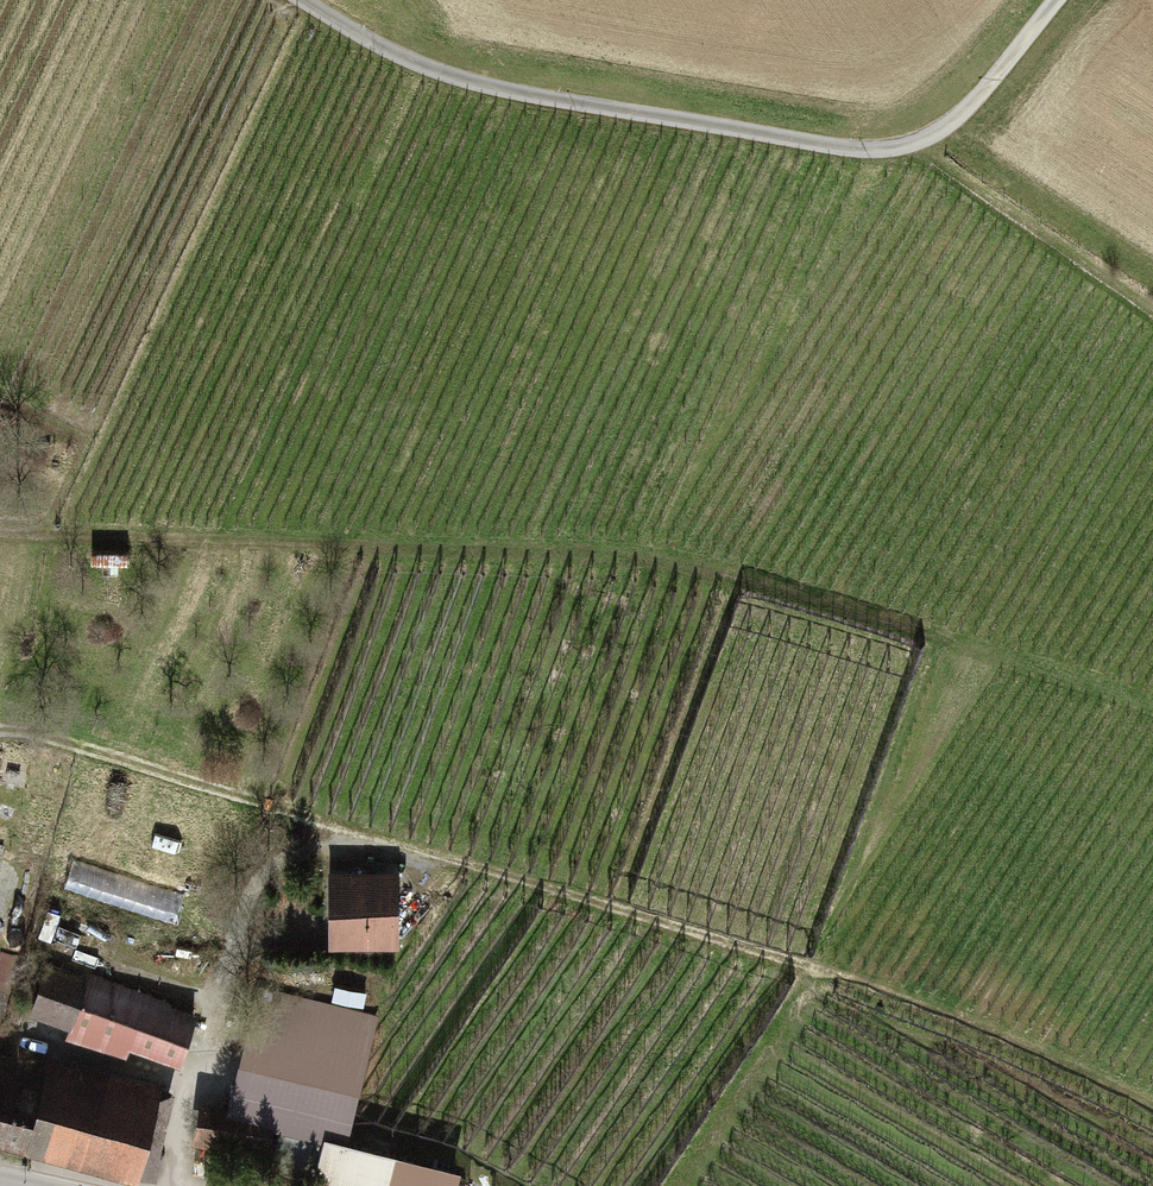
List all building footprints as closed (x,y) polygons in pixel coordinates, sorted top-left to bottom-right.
[(72,862),(64,889),(178,924),(186,897),(72,862)] [(334,874),(333,947),(403,948),(404,875),(334,874)] [(92,983),(55,971),(39,1018),(75,1030),(71,1043),(131,1063),(136,1050),(190,1069),(206,1022),(174,1011),(176,1004),(95,976),(92,983)] [(334,1139),(354,1144),(384,1019),(264,989),(234,1112),(210,1106),(201,1143),(274,1160),(280,1134),(332,1147),(334,1139)] [(5,1024),(13,995),(0,992),(0,1023),(5,1024)] [(3,1070),(0,1081),(0,1147),(147,1185),(149,1185),(175,1092),(54,1059),(48,1082),(3,1070)] [(332,1147),(323,1185),(465,1185),(469,1171),(354,1144),(334,1139),(332,1147)]
